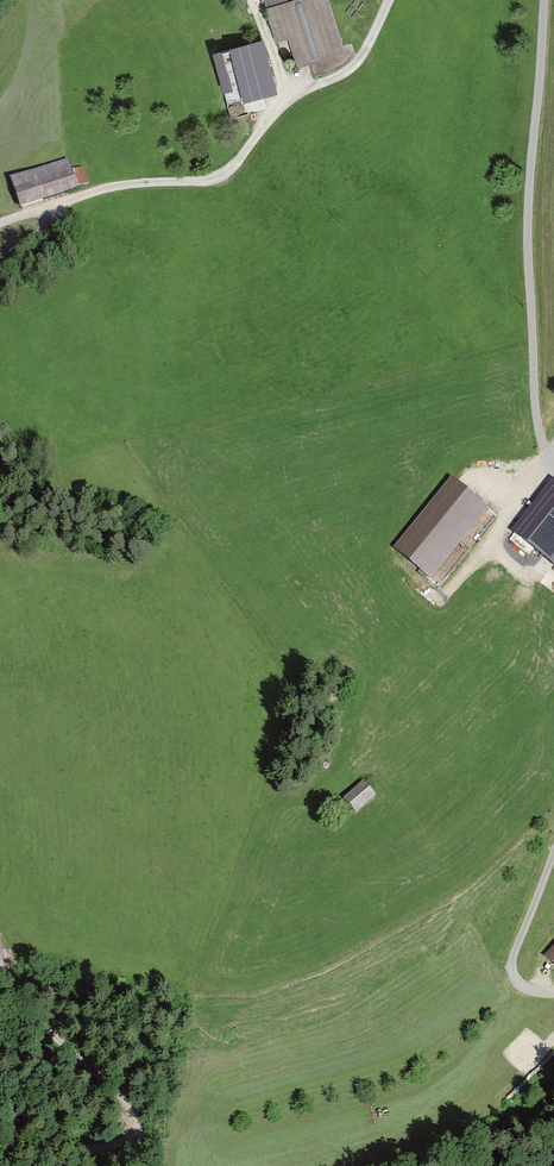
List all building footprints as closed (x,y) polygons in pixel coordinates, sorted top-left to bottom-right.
[(266,8),(265,8),(275,40),(287,36),(296,65),(341,51),(340,46),(325,0),(263,0),(266,8)] [(262,37),(233,45),(246,97),(275,89),(262,37)] [(10,181),(18,206),(41,199),(84,185),(79,168),(68,172),(65,162),(10,181)] [(553,565),(553,479),(552,477),(510,530),(553,565)] [(481,507),(450,481),(395,549),(416,566),(426,574),(481,507)] [(343,799),(353,811),(371,795),(361,783),(343,799)] [(553,948),(546,957),(553,964),(553,948)]
